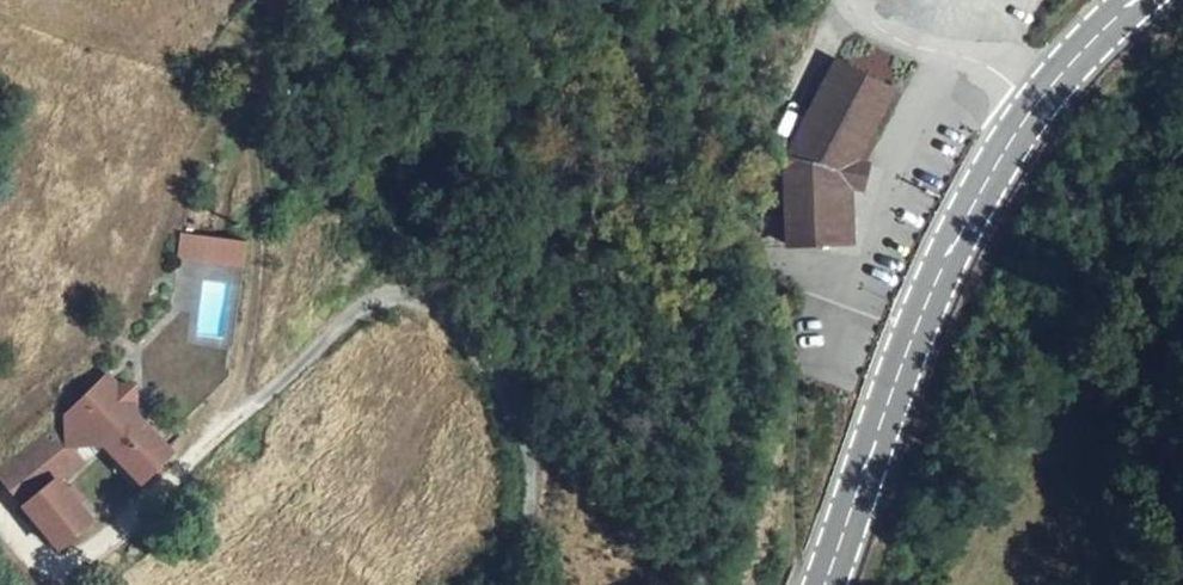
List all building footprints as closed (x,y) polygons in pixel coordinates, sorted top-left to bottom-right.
[(787,173),(790,246),(852,243),(851,187),(862,190),(867,165),(856,162),(893,91),(837,62),(794,146),(787,173)] [(202,239),(177,237),(174,259),(200,261),(202,239)] [(191,336),(226,343),(241,273),(194,264),(185,311),(195,313),(191,336)] [(72,428),(44,446),(59,466),(76,452),(104,447),(134,416),(135,417),(134,388),(119,390),(114,393),(72,428)] [(142,484),(173,454),(135,417),(134,416),(104,447),(142,484)] [(58,482),(104,447),(76,452),(59,466),(44,446),(0,474),(0,476),(24,507),(58,482)] [(63,552),(96,524),(58,482),(24,507),(63,552)]
